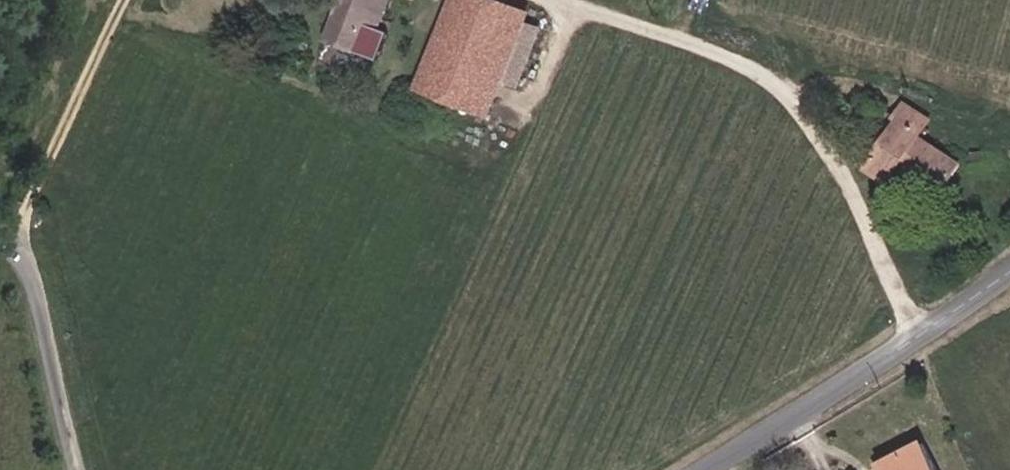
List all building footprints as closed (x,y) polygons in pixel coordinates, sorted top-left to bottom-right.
[(391,0),(341,0),(324,43),(367,61),(391,0)] [(529,17),(487,0),(458,0),(424,85),(491,112),(529,17)] [(867,161),(874,165),(892,178),(904,161),(945,188),(965,159),(924,131),(935,115),(909,98),(872,154),(867,161)] [(878,460),(883,469),(935,469),(921,440),(878,460)]
